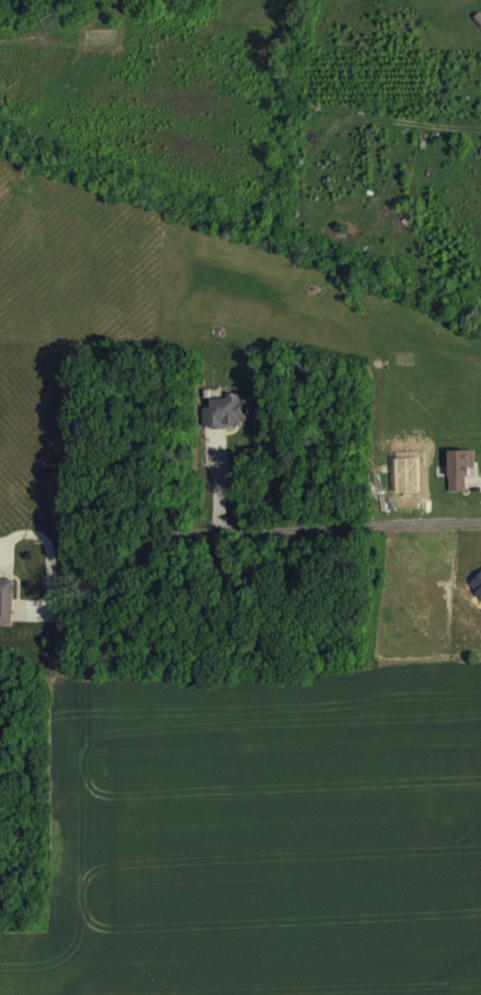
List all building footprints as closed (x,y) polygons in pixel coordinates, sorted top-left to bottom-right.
[(252,433),(251,409),(242,409),(242,406),(226,406),(227,409),(212,410),(212,418),(203,419),(204,439),(242,438),(242,433),(252,433)] [(448,463),(450,503),(468,502),(467,479),(475,479),(475,462),(448,463)] [(0,590),(0,636),(13,637),(14,590),(0,590)]
